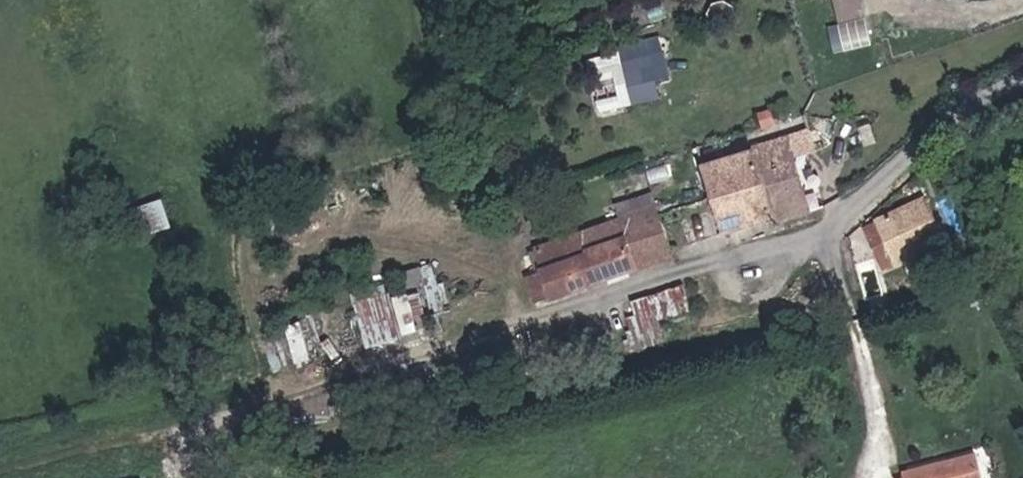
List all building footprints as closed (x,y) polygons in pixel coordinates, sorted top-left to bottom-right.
[(860,0),(827,0),(835,34),(866,26),(860,0)] [(663,34),(622,40),(632,101),(660,97),(657,77),(670,75),(663,34)] [(603,110),(633,100),(616,49),(586,58),(603,110)] [(747,184),(759,222),(784,215),(777,180),(805,173),(794,134),(759,147),(769,176),(747,184)] [(731,230),(759,222),(747,184),(718,193),(731,230)] [(697,241),(731,230),(718,193),(685,205),(697,241)] [(899,232),(933,220),(924,196),(890,210),(899,232)] [(142,233),(171,225),(164,197),(134,204),(142,233)] [(665,212),(677,248),(697,241),(685,205),(665,212)] [(599,258),(606,280),(642,268),(639,259),(677,248),(665,212),(635,222),(641,244),(599,258)] [(938,233),(933,220),(899,232),(904,246),(938,233)] [(635,222),(592,236),(599,258),(641,244),(635,222)] [(545,252),(551,274),(599,258),(592,236),(545,252)] [(427,264),(434,288),(466,277),(458,254),(427,264)] [(551,274),(557,295),(606,280),(599,258),(551,274)] [(352,291),(366,344),(440,325),(424,263),(393,271),(395,280),(352,291)] [(690,285),(628,293),(636,347),(698,338),(690,285)] [(297,362),(312,357),(302,323),(287,328),(297,362)] [(923,453),(928,477),(962,477),(1003,468),(996,437),(923,453)]
